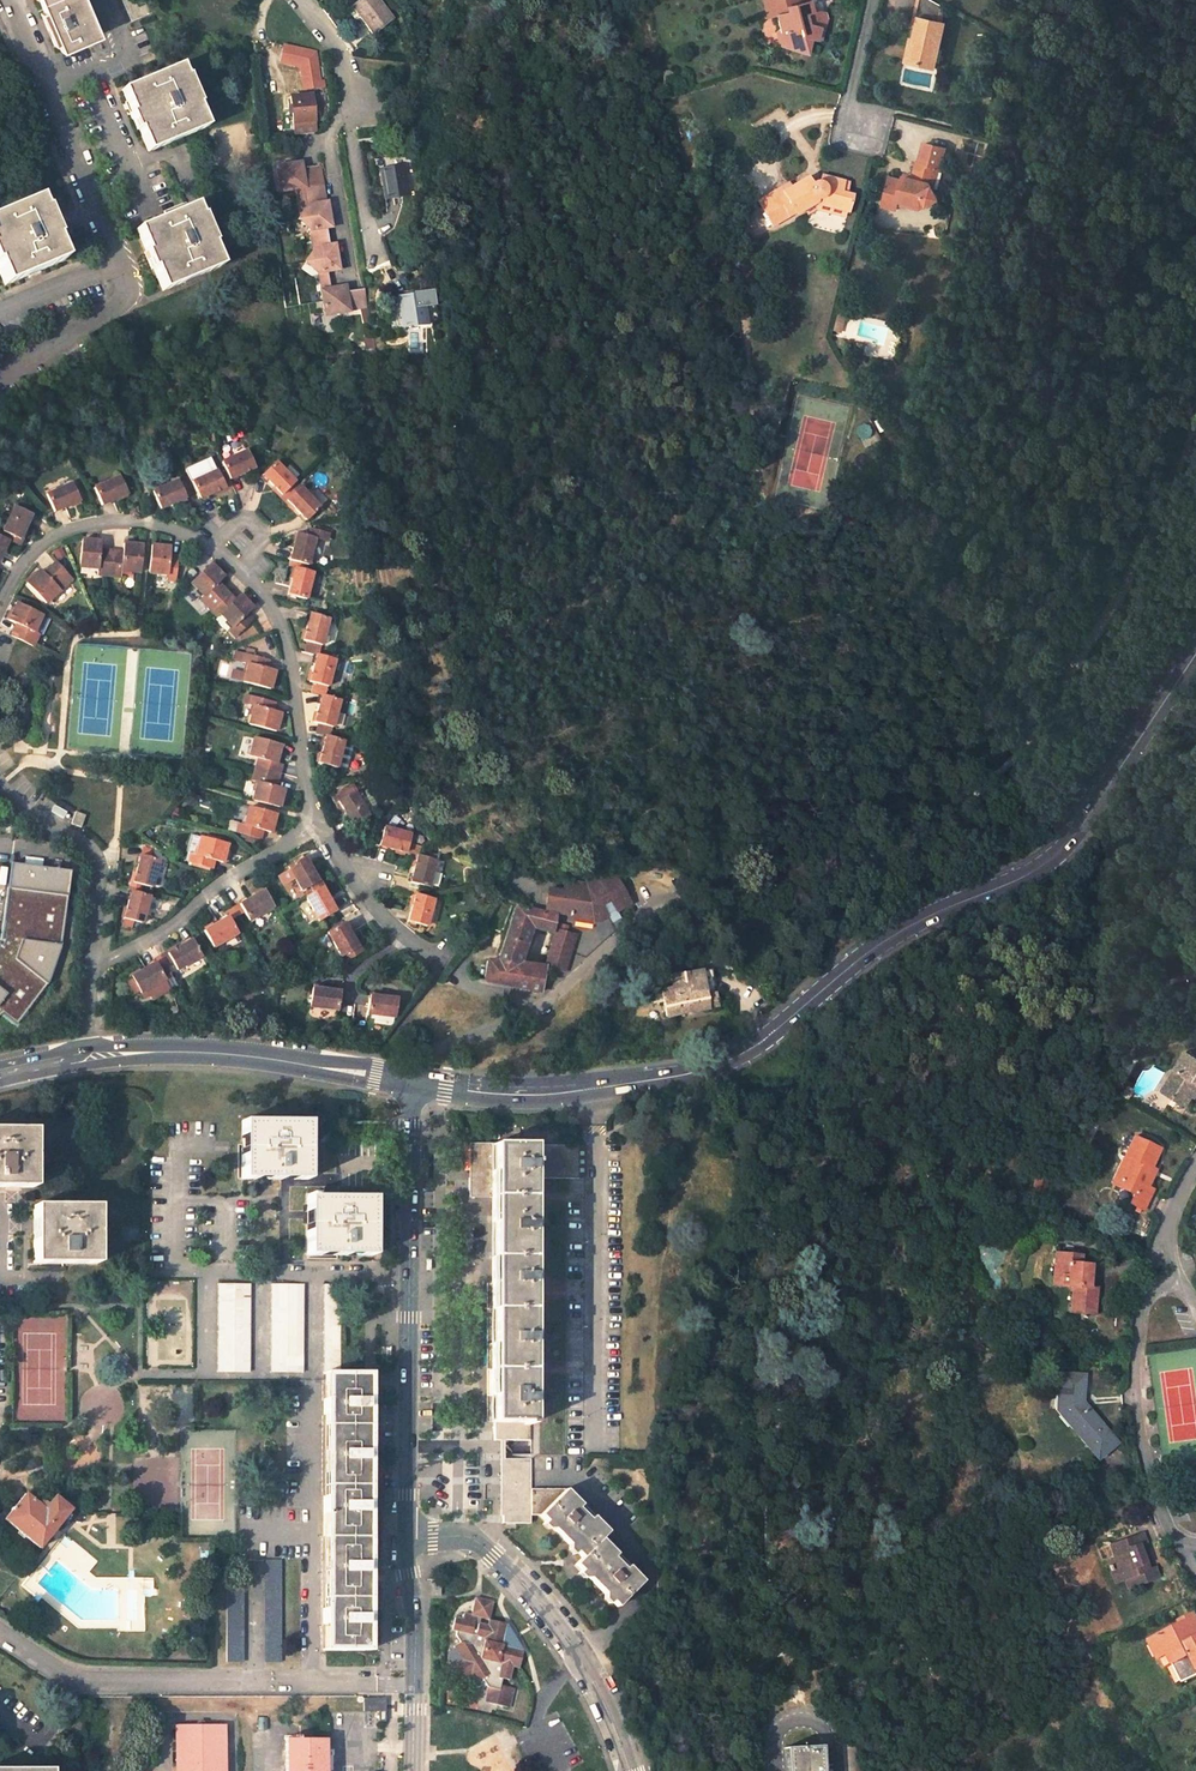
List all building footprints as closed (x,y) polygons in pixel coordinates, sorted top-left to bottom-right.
[(61,52),(100,35),(85,0),(39,0),(61,52)] [(144,0),(122,0),(131,21),(144,16),(150,13),(144,0)] [(351,6),(374,34),(393,18),(378,0),(359,0),(351,6)] [(824,0),(799,0),(800,0),(804,11),(795,9),(791,19),(793,27),(797,27),(800,44),(817,49),(820,37),(828,40),(832,26),(838,28),(841,19),(837,6),(827,9),(824,0)] [(827,9),(837,6),(835,0),(824,0),(827,9)] [(949,25),(941,23),(946,6),(935,0),(925,0),(921,17),(923,17),(922,26),(918,25),(908,62),(937,70),(949,25)] [(788,29),(791,42),(800,44),(797,27),(793,27),(791,19),(788,29)] [(299,49),(284,46),(282,55),(296,58),(299,49)] [(310,50),(305,50),(308,82),(315,82),(320,81),(315,52),(310,50)] [(130,113),(137,130),(139,129),(149,152),(207,128),(197,104),(200,104),(188,76),(186,77),(181,65),(122,90),(132,113),(130,113)] [(673,83),(670,71),(661,73),(663,85),(673,83)] [(316,89),(319,120),(327,120),(322,81),(320,81),(315,82),(316,89)] [(312,94),(290,96),(294,135),(316,133),(312,94)] [(934,205),(936,208),(946,202),(938,185),(941,169),(946,170),(952,149),(933,144),(927,164),(924,164),(919,182),(911,179),(911,182),(897,179),(890,207),(903,211),(904,206),(922,210),(934,205)] [(295,164),(276,167),(280,192),(296,190),(303,188),(306,209),(308,207),(322,204),(319,186),(323,185),(319,165),(301,168),(296,169),(295,164)] [(404,166),(380,169),(384,200),(409,196),(404,166)] [(821,204),(850,210),(854,211),(857,197),(849,194),(852,184),(825,178),(825,183),(820,182),(815,185),(812,178),(788,194),(785,189),(764,202),(779,226),(800,212),(801,215),(810,210),(821,204)] [(296,190),(300,216),(304,210),(306,209),(303,188),(296,190)] [(0,215),(0,274),(5,285),(64,260),(54,238),(57,237),(45,209),(43,210),(38,199),(0,215)] [(144,253),(151,269),(154,268),(163,291),(222,266),(212,243),(214,242),(203,215),(201,215),(196,204),(137,229),(147,252),(144,253)] [(323,209),(322,204),(308,207),(306,209),(304,210),(300,216),(310,226),(314,251),(317,249),(324,247),(330,246),(327,229),(331,228),(328,208),(323,209)] [(848,218),(850,210),(821,204),(810,210),(813,215),(821,212),(848,218)] [(319,273),(327,271),(339,269),(336,251),(331,251),(330,246),(324,247),(317,249),(314,251),(311,254),(305,263),(313,266),(315,274),(319,273)] [(319,273),(321,292),(331,290),(327,271),(319,273)] [(325,318),(350,312),(350,310),(367,307),(364,288),(346,292),(339,293),(339,289),(331,290),(321,292),(325,318)] [(437,306),(434,293),(423,294),(425,308),(437,306)] [(423,294),(399,298),(404,327),(427,323),(423,294)] [(372,335),(363,337),(367,354),(376,354),(372,335)] [(255,468),(247,451),(221,463),(228,480),(255,468)] [(274,462),(261,475),(281,495),(289,488),(294,483),(274,462)] [(217,471),(191,483),(200,500),(225,488),(217,471)] [(119,477),(93,489),(101,506),(127,494),(119,477)] [(183,478),(178,481),(185,498),(191,495),(183,478)] [(185,498),(178,481),(153,492),(155,498),(155,499),(160,510),(185,498)] [(72,484),(45,496),(53,512),(80,501),(72,484)] [(281,495),(278,498),(283,504),(287,501),(294,494),(289,488),(281,495)] [(306,520),(319,508),(300,488),(294,494),(287,501),(306,520)] [(31,514),(14,506),(2,533),(3,534),(19,540),(24,530),(31,514)] [(329,533),(310,527),(307,536),(295,533),(289,560),(299,563),(308,565),(315,539),(327,542),(329,533)] [(21,546),(28,532),(24,530),(19,540),(17,545),(21,546)] [(19,540),(3,534),(2,537),(8,541),(17,545),(19,540)] [(106,563),(108,551),(100,550),(101,541),(81,539),(78,567),(98,569),(97,575),(105,576),(106,563)] [(123,544),(122,552),(113,551),(112,563),(111,576),(121,577),(121,571),(140,573),(143,545),(123,544)] [(170,555),(171,547),(151,545),(148,573),(167,575),(166,581),(175,582),(178,556),(170,555)] [(40,570),(26,584),(45,604),(72,579),(55,562),(43,573),(40,570)] [(223,577),(210,563),(190,583),(204,597),(200,600),(206,607),(223,589),(217,583),(223,577)] [(305,600),(312,572),(297,568),(295,567),(287,595),(305,600)] [(218,614),(235,598),(223,589),(206,607),(216,616),(218,614)] [(253,608),(239,594),(235,598),(218,614),(233,628),(229,631),(235,638),(253,620),(247,614),(253,608)] [(42,616),(16,603),(8,620),(16,624),(11,636),(33,646),(39,635),(34,632),(42,616)] [(329,618),(310,613),(302,641),(306,642),(321,646),(322,646),(329,618)] [(318,655),(321,646),(306,642),(303,652),(317,655),(318,656),(318,655)] [(268,660),(244,653),(242,662),(248,664),(243,683),(269,690),(275,670),(266,668),(268,660)] [(327,687),(335,659),(318,655),(318,656),(317,655),(309,683),(312,683),(327,687)] [(325,696),(327,687),(312,683),(310,692),(321,695),(325,696)] [(274,702),(250,695),(247,706),(253,707),(248,725),(276,732),(281,713),(272,711),(274,702)] [(332,727),(332,728),(340,700),(325,696),(321,695),(313,722),(316,723),(332,727)] [(325,737),(329,738),(332,727),(316,723),(313,734),(325,737)] [(281,745),(253,737),(248,757),(257,759),(255,767),(267,770),(279,773),(281,764),(276,763),(281,745)] [(336,769),(344,741),(330,737),(330,738),(329,738),(325,737),(317,763),(321,764),(336,769)] [(318,774),(333,778),(336,769),(321,764),(318,774)] [(267,770),(255,767),(254,772),(266,776),(267,770)] [(279,773),(267,770),(266,776),(277,779),(279,773)] [(257,783),(252,800),(279,808),(284,788),(275,786),(277,779),(266,776),(254,772),(252,781),(257,783)] [(330,797),(334,803),(337,801),(353,792),(356,790),(352,784),(330,797)] [(353,792),(337,801),(351,826),(367,817),(365,813),(376,807),(370,798),(367,796),(358,802),(353,792)] [(238,824),(236,833),(245,835),(260,839),(262,831),(271,834),(276,815),(248,806),(243,826),(238,824)] [(86,815),(75,811),(71,824),(81,828),(86,815)] [(411,835),(383,827),(378,845),(406,853),(409,842),(411,835)] [(228,843),(200,836),(192,835),(187,853),(190,854),(187,863),(212,869),(213,861),(223,863),(228,843)] [(244,841),(259,845),(260,839),(245,835),(244,841)] [(556,852),(559,849),(560,848),(561,844),(561,842),(559,839),(558,838),(547,851),(549,852),(553,853),(556,852)] [(418,853),(419,847),(409,842),(406,853),(414,855),(418,853)] [(158,860),(140,855),(133,883),(151,887),(158,860)] [(435,861),(417,856),(410,883),(428,887),(435,861)] [(303,858),(287,866),(302,891),(309,887),(317,882),(303,858)] [(0,951),(0,1028),(11,1019),(23,1029),(55,990),(67,949),(74,870),(10,862),(11,896),(7,949),(1,949),(0,951)] [(594,925),(633,905),(615,866),(587,879),(564,876),(563,887),(549,886),(546,910),(558,914),(557,919),(594,925)] [(309,887),(312,891),(320,887),(317,882),(309,887)] [(319,921),(335,912),(320,887),(312,891),(304,896),(319,921)] [(263,890),(239,904),(244,913),(248,921),(273,907),(263,890)] [(149,895),(131,891),(124,918),(125,919),(133,921),(142,923),(149,895)] [(407,922),(425,927),(434,897),(426,895),(415,893),(407,922)] [(554,927),(558,914),(546,910),(516,901),(498,959),(490,958),(484,977),(536,987),(543,964),(518,960),(530,921),(554,927)] [(244,913),(239,904),(231,909),(236,917),(244,913)] [(231,909),(225,912),(228,917),(230,921),(236,917),(231,909)] [(228,917),(203,931),(212,947),(237,933),(230,921),(228,917)] [(125,919),(123,928),(131,930),(133,921),(125,919)] [(557,919),(554,927),(543,964),(566,971),(580,926),(569,922),(557,919)] [(343,922),(326,932),(341,957),(342,957),(357,947),(343,922)] [(191,940),(167,954),(173,965),(176,970),(201,956),(191,940)] [(342,957),(345,962),(363,951),(360,946),(357,947),(342,957)] [(167,954),(164,951),(158,954),(167,968),(173,965),(167,954)] [(155,962),(160,972),(167,968),(158,954),(152,958),(155,962)] [(155,962),(130,977),(140,993),(165,979),(160,972),(155,962)] [(665,993),(667,1016),(685,1013),(718,1006),(713,972),(673,977),(674,992),(665,993)] [(311,987),(308,1006),(337,1010),(338,1002),(337,1002),(338,991),(311,987)] [(665,993),(657,993),(657,1003),(665,1002),(665,993)] [(394,1018),(397,999),(369,995),(367,1006),(366,1014),(394,1018)] [(1165,1093),(1179,1101),(1178,1103),(1188,1109),(1192,1099),(1195,1101),(1195,1062),(1185,1056),(1165,1093)] [(1179,1101),(1165,1093),(1162,1098),(1176,1105),(1178,1103),(1179,1101)] [(0,1117),(0,1176),(33,1176),(34,1118),(0,1117)] [(236,1119),(236,1177),(299,1178),(299,1119),(236,1119)] [(1121,1185),(1137,1192),(1133,1199),(1129,1207),(1146,1215),(1156,1195),(1150,1193),(1155,1182),(1151,1179),(1161,1157),(1134,1144),(1126,1163),(1131,1165),(1121,1185)] [(467,1203),(494,1202),(491,1447),(497,1448),(532,1447),(532,1425),(533,1403),(534,1345),(535,1285),(536,1230),(537,1186),(537,1179),(569,1179),(586,1178),(586,1147),(533,1146),(466,1147),(467,1203)] [(1133,1199),(1137,1192),(1121,1185),(1131,1165),(1126,1163),(1113,1190),(1133,1199)] [(32,1225),(32,1252),(98,1254),(99,1194),(32,1193),(32,1225)] [(298,1194),(298,1253),(361,1254),(362,1195),(298,1194)] [(1051,1285),(1073,1287),(1070,1311),(1093,1314),(1096,1289),(1088,1289),(1091,1268),(1080,1265),(1080,1259),(1055,1256),(1051,1285)] [(246,1373),(247,1286),(214,1285),(214,1374),(246,1373)] [(268,1286),(267,1374),(298,1375),(299,1286),(268,1286)] [(321,1374),(337,1374),(337,1287),(319,1287),(318,1374),(321,1374)] [(1052,1407),(1098,1458),(1115,1443),(1080,1402),(1081,1376),(1058,1373),(1052,1407)] [(363,1374),(337,1374),(321,1374),(318,1654),(359,1654),(360,1625),(361,1574),(361,1512),(362,1458),(363,1407),(363,1374)] [(611,1604),(614,1600),(620,1606),(646,1581),(630,1565),(627,1568),(616,1557),(619,1553),(603,1538),(610,1531),(594,1515),(591,1519),(580,1507),(583,1504),(567,1489),(564,1492),(564,1489),(532,1489),(532,1463),(532,1458),(503,1458),(502,1488),(501,1516),(504,1516),(504,1523),(532,1523),(532,1515),(541,1515),(547,1521),(545,1524),(549,1529),(556,1529),(563,1536),(570,1544),(570,1550),(575,1555),(578,1551),(584,1557),(577,1565),(583,1571),(580,1574),(584,1578),(591,1578),(599,1586),(606,1593),(606,1599),(611,1604)] [(17,1531),(37,1548),(72,1507),(52,1490),(45,1498),(40,1494),(34,1501),(23,1490),(0,1516),(17,1531)] [(1133,1543),(1140,1540),(1135,1528),(1104,1540),(1110,1552),(1103,1555),(1105,1560),(1102,1561),(1104,1565),(1107,1567),(1112,1579),(1119,1575),(1128,1571),(1129,1575),(1138,1572),(1141,1577),(1153,1572),(1149,1561),(1141,1564),(1133,1543)] [(283,1561),(267,1561),(265,1663),(282,1663),(283,1561)] [(743,1565),(732,1566),(732,1582),(743,1581),(743,1565)] [(1119,1575),(1123,1584),(1141,1577),(1138,1572),(1129,1575),(1128,1571),(1119,1575)] [(442,1582),(432,1582),(432,1596),(443,1597),(442,1582)] [(246,1585),(230,1584),(228,1661),(245,1661),(246,1585)] [(473,1638),(475,1627),(485,1627),(492,1622),(494,1611),(483,1608),(476,1613),(472,1627),(456,1622),(454,1631),(449,1629),(446,1641),(454,1643),(454,1645),(462,1647),(462,1652),(466,1660),(468,1670),(475,1671),(469,1675),(476,1685),(486,1681),(489,1689),(486,1702),(509,1708),(515,1684),(500,1681),(502,1675),(509,1677),(512,1663),(517,1663),(521,1648),(511,1645),(505,1643),(507,1632),(490,1628),(489,1635),(482,1633),(480,1640),(473,1638)] [(1174,1617),(1175,1620),(1145,1635),(1154,1653),(1163,1649),(1179,1679),(1195,1670),(1195,1633),(1188,1619),(1193,1616),(1189,1609),(1174,1617)] [(466,1660),(453,1667),(459,1680),(469,1675),(475,1671),(468,1670),(466,1660)] [(359,1699),(359,1712),(374,1712),(375,1722),(381,1722),(381,1699),(359,1699)] [(172,1724),(172,1770),(225,1770),(224,1723),(175,1724),(172,1724)] [(281,1741),(281,1770),(323,1770),(323,1740),(281,1741)] [(867,1743),(845,1745),(847,1770),(868,1770),(867,1743)] [(825,1746),(787,1748),(789,1770),(826,1770),(825,1746)]
